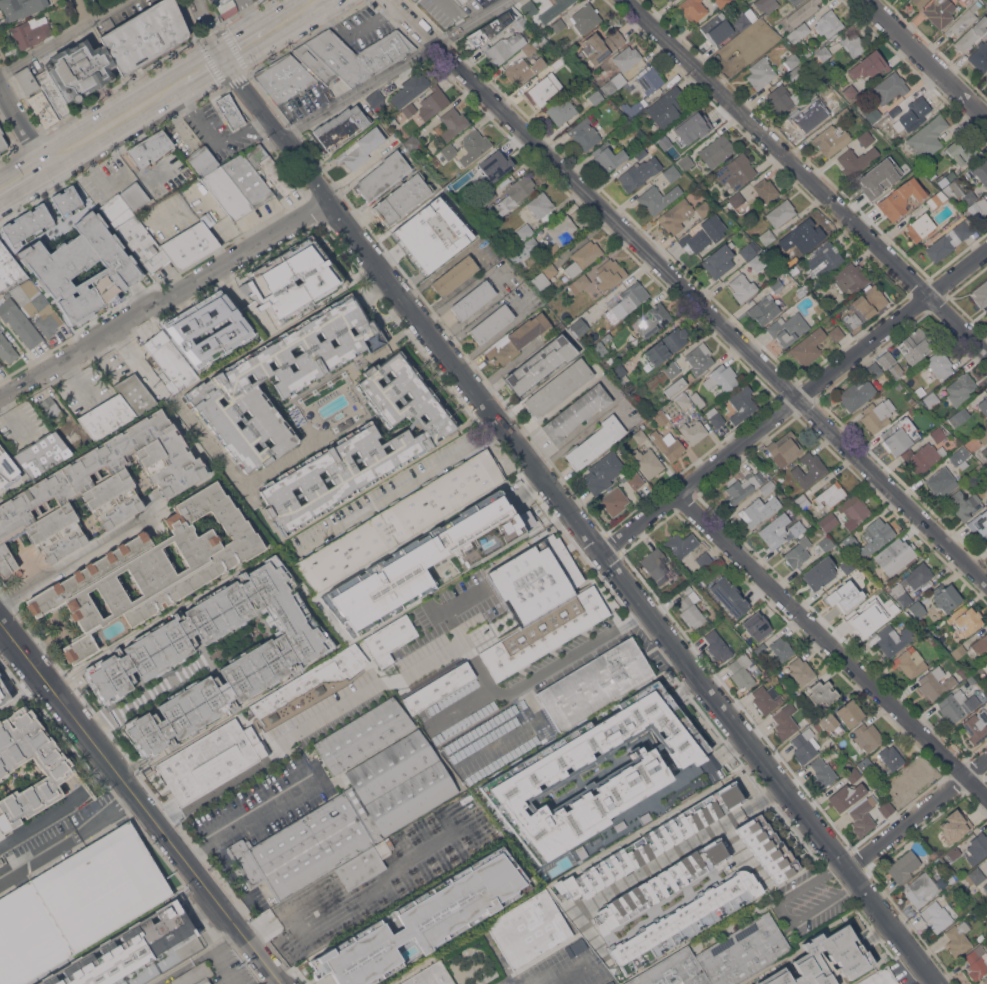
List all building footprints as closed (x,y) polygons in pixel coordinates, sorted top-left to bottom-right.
[(1,9),(0,7),(0,0),(17,0),(18,3),(20,2),(23,8),(19,9),(22,16),(9,22),(3,8),(1,9)] [(22,3),(30,0),(37,0),(37,1),(38,1),(39,3),(38,4),(42,12),(28,18),(22,3)] [(99,36),(159,0),(174,0),(188,31),(188,34),(187,36),(185,38),(123,76),(116,65),(104,45),(99,36)] [(221,14),(213,0),(233,0),(236,5),(221,14)] [(520,7),(530,0),(532,0),(539,9),(528,17),(520,7)] [(557,2),(555,0),(575,0),(560,12),(554,4),(557,2)] [(678,5),(684,0),(701,0),(700,1),(706,7),(707,7),(708,9),(707,10),(709,11),(692,25),(684,15),(685,15),(678,5)] [(721,8),(714,0),(731,0),(721,8)] [(754,3),(758,0),(776,0),(780,4),(767,15),(762,9),(760,11),(754,3)] [(786,18),(809,0),(821,0),(817,4),(819,7),(793,27),(792,26),(788,30),(782,22),(787,19),(786,18)] [(917,6),(912,0),(927,0),(917,9),(915,7),(917,6)] [(922,10),(933,0),(950,0),(956,6),(955,10),(951,13),(954,17),(940,30),(922,10)] [(949,27),(976,0),(978,0),(982,4),(973,12),(977,16),(958,36),(953,31),(948,37),(943,32),(949,27)] [(589,1),(594,9),(596,7),(599,10),(597,12),(603,19),(582,35),(573,24),(574,23),(569,18),(572,16),(571,15),(589,1)] [(758,18),(753,23),(752,22),(741,31),(733,21),(750,7),(758,18)] [(831,8),(844,25),(828,38),(815,22),(820,19),(819,18),(831,8)] [(714,47),(700,28),(721,11),(727,18),(726,19),(735,31),(714,47)] [(984,14),(986,17),(986,29),(981,35),(983,36),(976,43),(974,41),(971,44),(973,46),(970,49),(968,47),(962,52),(960,49),(958,51),(955,48),(956,46),(954,44),(984,14)] [(512,23),(522,15),(523,17),(529,24),(519,32),(513,24),(512,23)] [(466,38),(473,48),(497,31),(496,30),(503,25),(497,16),(466,38)] [(566,25),(556,33),(551,26),(561,18),(566,25)] [(48,21),(53,34),(45,37),(45,39),(39,41),(40,42),(34,45),(33,44),(21,50),(15,36),(14,37),(10,28),(28,20),(31,28),(48,21)] [(805,22),(811,29),(800,38),(802,40),(797,44),(795,43),(793,44),(787,36),(805,22)] [(753,51),(750,54),(751,55),(737,67),(736,66),(734,68),(727,58),(725,59),(719,51),(750,26),(758,36),(748,44),(753,51)] [(304,42),(329,27),(356,53),(397,28),(418,48),(351,88),(338,74),(304,42)] [(627,40),(595,66),(594,65),(592,66),(587,60),(589,58),(582,49),(584,46),(581,42),(595,31),(600,37),(603,40),(617,28),(627,40)] [(481,47),(487,43),(488,44),(490,46),(501,37),(502,38),(506,37),(507,38),(515,32),(520,32),(521,33),(523,31),(528,38),(526,40),(527,42),(495,67),(487,57),(488,56),(482,49),(481,47)] [(778,40),(768,48),(761,39),(771,31),(778,40)] [(837,36),(840,40),(848,34),(850,36),(856,32),(863,41),(862,42),(867,48),(853,58),(844,46),(822,62),(815,54),(837,36)] [(541,33),(550,42),(538,51),(537,49),(527,56),(521,49),(521,48),(530,40),(531,41),(541,33)] [(109,69),(110,71),(113,72),(114,74),(114,77),(113,78),(112,79),(110,79),(81,96),(80,100),(78,102),(74,101),(72,99),(65,103),(46,69),(44,65),(44,64),(44,63),(51,59),(50,57),(67,46),(68,48),(85,37),(93,49),(99,45),(100,48),(104,45),(116,65),(109,69)] [(985,65),(986,66),(986,70),(983,74),(967,58),(979,47),(977,45),(981,40),(983,42),(986,38),(986,63),(985,65)] [(327,85),(291,50),(304,42),(338,74),(327,85)] [(758,55),(755,52),(757,50),(754,46),(759,42),(762,46),(763,46),(766,50),(758,55)] [(643,57),(623,72),(612,58),(629,45),(632,49),(635,47),(643,57)] [(802,61),(791,69),(784,60),(780,54),(788,47),(792,53),(794,51),(802,61)] [(875,48),(891,68),(887,72),(887,71),(882,74),(879,70),(871,77),(868,74),(865,77),(863,74),(861,76),(860,75),(854,79),(848,71),(860,62),(859,61),(875,48)] [(806,49),(810,54),(806,57),(802,53),(806,49)] [(577,61),(573,56),(580,51),(584,55),(577,61)] [(304,88),(306,91),(301,94),(300,91),(277,104),(253,74),(289,52),(317,80),(304,88)] [(540,55),(547,64),(518,86),(512,78),(510,79),(505,72),(506,71),(504,70),(515,61),(516,62),(517,61),(518,62),(523,58),(530,66),(534,63),(533,61),(540,55)] [(765,55),(766,56),(767,55),(769,57),(768,59),(769,61),(768,62),(778,74),(757,91),(746,77),(752,72),(749,68),(765,55)] [(561,65),(555,69),(553,65),(548,69),(547,68),(546,66),(556,59),(557,60),(561,65)] [(805,61),(811,69),(792,85),(785,77),(784,76),(798,65),(804,60),(805,61)] [(26,95),(14,73),(28,65),(40,86),(26,95)] [(636,76),(635,75),(648,65),(649,66),(650,67),(654,65),(659,71),(658,72),(665,82),(648,95),(644,91),(645,90),(636,78),(637,78),(636,76)] [(70,111),(61,117),(36,75),(46,69),(65,103),(70,111)] [(404,86),(402,84),(421,70),(431,84),(413,98),(399,109),(396,104),(393,106),(389,101),(391,99),(390,97),(404,86)] [(882,106),(878,100),(880,98),(872,88),(895,70),(900,77),(901,76),(906,81),(905,82),(910,89),(902,96),(899,92),(882,106)] [(536,83),(535,82),(537,80),(538,81),(551,71),(562,86),(545,100),(547,102),(540,107),(536,102),(533,105),(524,93),(536,83)] [(627,81),(616,90),(615,89),(607,96),(600,87),(610,78),(611,79),(620,72),(627,81)] [(451,101),(425,121),(418,112),(421,110),(419,108),(423,105),(420,102),(433,91),(431,89),(430,88),(436,83),(437,84),(451,101)] [(821,96),(817,91),(828,83),(831,88),(821,96)] [(852,83),(858,91),(849,99),(842,91),(852,83)] [(676,84),(685,96),(677,102),(681,106),(677,109),(682,115),(662,131),(645,109),(676,84)] [(781,84),(790,96),(798,89),(804,97),(795,104),(795,103),(782,113),(771,99),(772,98),(769,95),(781,84)] [(377,111),(373,106),(372,107),(366,98),(378,89),(385,98),(384,106),(377,111)] [(595,106),(588,96),(598,89),(605,98),(595,106)] [(59,120),(59,121),(50,126),(50,125),(45,128),(43,124),(42,124),(40,121),(41,121),(32,106),(31,106),(29,103),(30,102),(28,98),(42,90),(59,120)] [(243,118),(245,122),(232,130),(231,128),(228,130),(227,127),(211,101),(224,94),(224,95),(228,93),(243,118)] [(546,110),(565,94),(573,104),(574,103),(576,106),(575,107),(578,111),(558,126),(546,110)] [(921,95),(932,109),(923,115),(926,118),(919,124),(919,125),(913,130),(909,124),(904,128),(897,118),(909,109),(908,107),(909,106),(908,105),(921,95)] [(802,104),(802,105),(810,98),(812,102),(813,102),(816,106),(818,105),(819,107),(818,108),(826,118),(805,135),(793,120),(791,122),(787,116),(802,104)] [(633,106),(632,104),(636,102),(640,100),(645,107),(630,118),(621,107),(622,107),(621,105),(624,103),(625,104),(627,103),(631,107),(633,106)] [(413,103),(418,110),(408,118),(403,111),(402,109),(412,102),(413,103)] [(312,130),(319,125),(320,126),(326,120),(327,122),(334,116),(334,117),(348,106),(349,109),(356,104),(366,116),(367,115),(372,121),(363,129),(361,127),(349,137),(348,136),(335,146),(334,145),(328,150),(327,148),(326,148),(312,130)] [(902,110),(893,118),(892,117),(889,120),(886,116),(885,115),(889,112),(888,111),(897,104),(899,105),(902,110)] [(471,123),(447,142),(435,127),(442,121),(441,119),(440,117),(453,106),(460,115),(463,113),(471,123)] [(876,109),(881,115),(873,123),(867,117),(876,109)] [(702,110),(709,119),(708,120),(712,125),(696,138),(691,132),(694,130),(687,122),(702,110)] [(936,116),(935,116),(940,112),(949,124),(938,133),(939,134),(937,136),(943,145),(940,148),(939,147),(923,161),(912,147),(906,140),(936,116)] [(567,131),(572,127),(573,127),(587,116),(591,121),(589,123),(592,127),(593,126),(602,138),(584,152),(583,151),(582,152),(574,142),(576,141),(572,137),(575,135),(574,134),(571,137),(567,131)] [(832,125),(833,124),(835,127),(835,128),(838,126),(843,127),(847,132),(848,131),(850,134),(849,135),(852,138),(843,145),(843,146),(827,158),(821,150),(820,150),(816,145),(815,145),(814,144),(813,144),(811,142),(812,141),(811,140),(831,124),(832,125)] [(376,125),(386,139),(368,154),(370,156),(352,171),(348,166),(347,167),(345,164),(346,163),(343,160),(338,164),(334,158),(344,150),(345,151),(357,141),(356,141),(376,125)] [(6,148),(0,151),(0,127),(3,132),(1,133),(8,144),(6,148)] [(140,141),(161,128),(174,145),(170,148),(171,149),(169,151),(170,152),(168,154),(164,155),(156,161),(156,162),(140,141)] [(468,152),(463,145),(465,143),(463,141),(464,140),(462,139),(459,135),(468,128),(471,132),(476,128),(483,137),(485,135),(493,145),(472,162),(472,161),(467,165),(461,157),(468,152)] [(857,138),(868,130),(868,131),(871,129),(878,138),(865,148),(857,138)] [(422,144),(412,152),(403,141),(414,133),(422,144)] [(711,169),(698,152),(721,134),(721,135),(724,133),(736,149),(733,151),(734,151),(711,169)] [(956,140),(958,142),(966,136),(977,150),(964,160),(965,161),(959,165),(952,155),(951,156),(945,148),(956,140)] [(608,140),(611,144),(608,146),(614,154),(622,148),(628,156),(628,157),(614,168),(614,167),(606,173),(602,167),(600,169),(597,165),(599,164),(594,157),(595,157),(592,152),(608,140)] [(156,164),(154,166),(151,167),(149,167),(147,164),(141,169),(126,150),(140,141),(156,162),(156,164)] [(459,153),(448,161),(440,150),(443,148),(442,147),(450,141),(451,143),(459,153)] [(241,152),(242,152),(244,155),(259,142),(268,154),(269,154),(296,189),(293,191),(292,190),(288,193),(289,195),(286,197),(285,195),(284,196),(266,173),(261,176),(276,195),(275,196),(241,152)] [(218,167),(220,165),(254,208),(234,221),(185,159),(204,144),(219,163),(216,165),(218,167)] [(677,162),(677,161),(675,163),(669,155),(676,150),(677,151),(686,145),(690,151),(687,153),(688,154),(677,162)] [(850,147),(851,149),(852,148),(854,150),(853,151),(858,157),(863,152),(864,154),(872,147),(878,155),(849,179),(841,169),(844,167),(837,158),(850,147)] [(396,148),(412,169),(370,202),(370,201),(368,202),(359,191),(358,193),(353,187),(358,183),(357,182),(383,161),(382,160),(396,148)] [(639,160),(635,155),(645,148),(648,153),(639,160)] [(743,151),(749,160),(748,161),(757,173),(744,183),(744,184),(735,191),(727,181),(722,185),(714,174),(743,151)] [(254,208),(220,165),(241,152),(275,196),(254,208)] [(431,156),(425,161),(422,157),(427,152),(431,156)] [(478,167),(497,154),(500,158),(499,159),(502,164),(508,160),(514,168),(491,185),(478,167)] [(695,163),(684,171),(677,162),(688,154),(695,163)] [(654,155),(664,167),(654,175),(653,174),(644,180),(645,182),(638,187),(637,186),(628,193),(622,185),(623,184),(617,177),(635,164),(634,163),(636,161),(639,164),(643,161),(646,161),(654,155)] [(440,161),(436,165),(431,160),(435,156),(440,161)] [(985,156),(986,159),(986,185),(986,186),(976,173),(974,175),(969,168),(985,156)] [(674,165),(681,174),(671,183),(663,173),(674,165)] [(881,182),(885,179),(890,185),(875,197),(871,201),(864,191),(865,190),(861,185),(859,186),(855,181),(871,168),(881,182)] [(466,171),(472,179),(463,186),(457,178),(456,177),(465,170),(466,171)] [(953,170),(957,176),(941,188),(937,182),(953,170)] [(416,171),(417,172),(419,171),(434,189),(386,228),(381,221),(382,220),(381,219),(380,220),(370,208),(416,171)] [(535,184),(533,186),(535,188),(493,220),(487,213),(496,207),(495,205),(508,194),(505,189),(507,187),(506,186),(511,181),(512,183),(524,174),(526,176),(528,174),(535,184)] [(916,200),(915,201),(910,195),(906,198),(905,208),(907,210),(893,221),(890,221),(888,218),(887,218),(877,205),(913,176),(923,189),(925,188),(929,194),(919,202),(918,201),(916,200)] [(764,177),(767,181),(769,179),(780,193),(767,204),(759,195),(757,193),(758,193),(753,186),(764,177)] [(968,205),(960,195),(956,197),(952,200),(943,189),(956,178),(966,191),(970,188),(978,198),(968,205)] [(132,211),(158,246),(159,245),(169,259),(151,273),(115,228),(100,207),(118,193),(119,194),(136,181),(151,200),(132,211)] [(653,216),(649,210),(647,211),(636,198),(654,184),(656,186),(656,185),(658,187),(657,189),(662,196),(678,184),(684,191),(653,216)] [(71,216),(68,209),(80,205),(73,185),(51,194),(60,220),(71,216)] [(481,208),(476,202),(493,189),(498,196),(481,208)] [(946,199),(947,200),(943,204),(942,202),(938,205),(939,207),(935,210),(934,208),(933,209),(927,202),(941,190),(948,197),(946,199)] [(543,191),(555,206),(539,219),(538,218),(537,218),(535,216),(536,215),(526,204),(543,191)] [(739,192),(746,200),(735,208),(730,202),(727,204),(725,202),(724,201),(738,191),(739,192)] [(424,276),(418,270),(420,268),(419,266),(417,268),(416,266),(414,266),(407,257),(408,256),(390,233),(438,196),(442,202),(445,200),(456,213),(454,214),(463,225),(466,223),(472,231),(470,233),(474,237),(424,276)] [(983,196),(986,201),(986,212),(985,213),(981,209),(973,216),(968,208),(983,196)] [(685,217),(685,218),(681,222),(684,227),(672,237),(660,222),(661,221),(658,218),(684,197),(695,210),(685,217)] [(787,198),(794,207),(793,208),(797,212),(776,228),(765,214),(787,198)] [(702,218),(702,217),(701,218),(695,210),(696,209),(695,208),(698,206),(697,206),(702,202),(702,203),(705,200),(710,206),(714,203),(716,206),(712,209),(713,209),(702,218)] [(15,253),(25,266),(27,264),(38,277),(36,280),(41,286),(44,284),(54,299),(57,302),(71,326),(77,323),(78,325),(95,315),(94,312),(110,302),(112,304),(115,304),(120,300),(116,294),(121,291),(123,291),(128,288),(128,285),(131,285),(132,286),(146,276),(141,269),(139,271),(133,265),(136,263),(129,255),(127,257),(122,250),(124,248),(113,234),(111,236),(105,229),(108,227),(97,213),(94,214),(91,210),(73,225),(80,234),(66,245),(65,243),(50,254),(39,239),(33,244),(33,249),(32,250),(29,245),(15,253)] [(925,211),(936,226),(933,228),(935,230),(928,236),(926,234),(915,243),(907,232),(909,230),(906,226),(925,211)] [(567,213),(578,227),(572,232),(576,237),(560,249),(555,243),(556,242),(546,230),(567,213)] [(964,219),(974,231),(962,241),(952,228),(964,219)] [(162,243),(161,242),(179,232),(180,232),(201,220),(221,245),(179,270),(169,259),(159,245),(162,243)] [(807,220),(810,224),(814,221),(827,238),(812,250),(809,247),(813,244),(810,240),(805,244),(806,246),(801,250),(794,241),(796,239),(796,238),(793,240),(790,236),(793,234),(791,232),(807,220)] [(527,222),(535,232),(524,240),(516,230),(527,222)] [(688,233),(691,237),(696,233),(692,229),(700,223),(703,227),(714,239),(696,254),(687,243),(682,247),(678,241),(688,233)] [(775,239),(766,246),(758,236),(760,235),(756,230),(764,224),(775,239)] [(269,305),(257,312),(255,307),(260,304),(254,293),(249,296),(247,294),(249,292),(238,286),(249,280),(249,278),(246,273),(251,270),(252,271),(264,264),(263,262),(269,258),(270,260),(290,248),(289,247),(296,243),(297,244),(308,238),(307,236),(311,233),(321,246),(320,247),(324,252),(325,251),(329,256),(327,258),(330,262),(331,261),(332,263),(334,262),(336,266),(335,267),(338,271),(340,270),(350,283),(342,288),(340,285),(336,288),(337,290),(280,324),(269,305)] [(935,263),(932,259),(928,254),(925,249),(931,244),(931,243),(933,242),(944,233),(946,235),(949,233),(952,238),(950,240),(955,247),(935,263)] [(533,236),(540,244),(515,264),(509,256),(523,246),(522,244),(533,236)] [(28,277),(0,294),(0,239),(13,256),(28,277)] [(572,278),(564,269),(574,261),(570,255),(590,239),(593,243),(595,242),(604,252),(597,257),(598,258),(595,260),(594,259),(582,270),(572,278)] [(829,240),(844,260),(820,279),(806,262),(816,254),(814,252),(829,240)] [(749,242),(757,252),(747,261),(739,250),(749,242)] [(716,280),(702,262),(707,258),(706,258),(725,243),(734,254),(730,258),(735,264),(716,280)] [(469,253),(480,268),(442,298),(431,283),(469,253)] [(759,254),(767,263),(756,272),(748,263),(747,261),(758,253),(759,254)] [(628,274),(611,287),(611,288),(602,294),(594,284),(599,280),(596,277),(600,274),(599,273),(598,273),(597,271),(596,269),(610,258),(613,261),(615,259),(620,266),(622,266),(628,274)] [(540,270),(551,261),(558,271),(548,279),(550,282),(540,290),(532,280),(542,271),(540,270)] [(870,280),(853,294),(848,288),(842,292),(835,283),(837,280),(833,275),(851,261),(855,266),(858,264),(870,280)] [(569,286),(568,285),(584,272),(585,273),(592,282),(575,294),(569,286)] [(733,294),(735,292),(728,282),(742,272),(743,273),(744,273),(746,275),(745,276),(750,282),(753,280),(760,289),(741,304),(733,294)] [(747,310),(773,290),(769,285),(785,273),(791,281),(781,289),(782,290),(779,292),(780,293),(773,299),(782,310),(762,326),(755,316),(753,318),(747,310)] [(486,278),(486,279),(489,277),(492,282),(490,284),(497,292),(461,321),(450,307),(486,278)] [(26,281),(30,279),(63,322),(56,328),(57,330),(54,332),(55,333),(48,338),(35,321),(41,315),(38,311),(32,316),(30,315),(29,316),(17,301),(17,302),(9,291),(26,281)] [(651,295),(617,322),(608,310),(623,299),(619,294),(623,291),(622,290),(625,287),(626,289),(637,280),(641,285),(642,284),(651,295)] [(973,291),(986,280),(986,303),(981,308),(973,298),(976,296),(973,291)] [(807,292),(800,298),(796,293),(798,292),(796,289),(800,286),(801,285),(802,286),(807,282),(807,283),(809,282),(811,285),(815,282),(817,285),(807,292)] [(879,311),(877,313),(874,313),(867,319),(859,309),(858,309),(856,307),(855,309),(850,304),(852,302),(851,302),(874,283),(889,301),(880,309),(879,311)] [(195,364),(193,365),(165,329),(166,327),(163,323),(220,289),(236,308),(235,308),(239,313),(238,314),(240,316),(241,315),(252,329),(251,330),(254,334),(253,335),(252,338),(243,343),(242,341),(230,348),(231,350),(223,355),(222,354),(210,361),(211,363),(203,368),(202,366),(197,368),(195,364)] [(6,323),(0,315),(0,305),(7,299),(4,294),(9,291),(17,302),(15,303),(20,309),(21,308),(44,339),(31,350),(8,321),(6,323)] [(242,467),(234,456),(233,457),(224,445),(225,445),(217,434),(215,435),(206,422),(207,422),(199,411),(198,412),(193,406),(195,404),(189,400),(190,399),(184,394),(196,385),(196,386),(202,381),(204,383),(211,378),(210,377),(350,292),(354,298),(353,299),(367,321),(371,318),(374,323),(375,322),(388,342),(370,353),(367,348),(289,395),(282,399),(273,384),(278,381),(274,373),(256,384),(261,392),(262,391),(272,404),(271,405),(283,420),(284,419),(294,433),(293,433),(300,441),(274,460),(273,459),(263,467),(262,464),(256,469),(255,467),(246,474),(242,467)] [(636,309),(649,299),(649,300),(648,301),(649,302),(652,306),(655,303),(656,304),(659,301),(673,318),(645,340),(637,330),(636,331),(631,324),(641,316),(637,311),(636,309)] [(480,345),(469,330),(505,302),(510,309),(512,307),(517,314),(515,316),(516,317),(480,345)] [(485,351),(484,350),(494,343),(494,344),(495,345),(496,345),(499,348),(499,347),(500,346),(501,346),(510,340),(507,335),(529,318),(530,319),(541,311),(551,324),(553,327),(541,337),(539,334),(520,349),(522,352),(511,360),(510,360),(503,366),(500,361),(498,362),(496,359),(497,358),(495,355),(489,359),(485,353),(486,352),(485,351)] [(785,321),(798,311),(810,327),(784,348),(779,342),(780,341),(776,336),(774,338),(766,328),(781,316),(785,321)] [(862,321),(850,331),(844,322),(843,323),(840,319),(847,313),(849,316),(855,312),(862,321)] [(590,327),(579,337),(570,326),(580,317),(590,327)] [(846,335),(836,342),(828,332),(837,324),(846,335)] [(677,326),(680,329),(683,327),(689,335),(686,337),(689,340),(654,367),(650,361),(648,363),(643,356),(644,354),(643,352),(677,326)] [(820,326),(827,336),(816,345),(819,349),(820,348),(821,350),(820,351),(822,352),(804,367),(795,355),(792,356),(789,352),(790,350),(790,349),(820,326)] [(896,345),(919,326),(920,328),(921,327),(936,346),(911,365),(896,345)] [(143,344),(162,329),(200,378),(180,390),(143,344)] [(3,360),(0,356),(0,334),(2,332),(9,341),(10,340),(13,344),(12,345),(20,355),(9,363),(5,359),(3,360)] [(565,363),(564,361),(517,396),(503,377),(561,333),(579,352),(565,363)] [(610,333),(613,337),(605,343),(602,339),(610,333)] [(600,340),(609,350),(599,358),(590,348),(600,340)] [(715,362),(696,376),(690,369),(693,367),(687,359),(686,360),(685,358),(686,358),(684,356),(703,341),(711,352),(710,355),(715,362)] [(941,348),(953,364),(951,365),(955,370),(944,379),(940,373),(938,375),(935,371),(934,372),(930,367),(931,366),(926,360),(941,348)] [(276,527),(274,528),(269,520),(268,520),(261,508),(267,504),(259,491),(266,487),(265,484),(367,421),(372,418),(371,416),(382,434),(376,438),(380,444),(406,428),(412,438),(425,430),(412,414),(408,418),(405,414),(389,428),(355,385),(366,376),(363,372),(371,365),(372,366),(375,364),(376,367),(378,365),(379,367),(400,349),(455,421),(453,423),(456,428),(447,435),(447,434),(443,437),(441,434),(436,439),(439,443),(425,452),(424,451),(305,524),(304,521),(284,532),(286,535),(282,538),(276,527)] [(897,360),(886,369),(877,358),(888,349),(897,360)] [(581,356),(595,374),(546,413),(546,412),(537,419),(534,415),(533,416),(527,409),(528,407),(524,402),(526,400),(581,356)] [(875,360),(884,371),(875,379),(866,369),(875,360)] [(663,369),(674,361),(681,370),(671,379),(663,369)] [(905,372),(897,379),(889,368),(897,362),(905,372)] [(630,379),(622,386),(610,372),(621,363),(628,372),(626,374),(630,379)] [(737,374),(734,376),(739,383),(726,393),(717,382),(708,390),(702,382),(709,376),(708,374),(722,363),(726,367),(729,365),(737,374)] [(977,384),(966,392),(969,397),(956,407),(947,396),(951,393),(946,387),(959,378),(958,377),(963,373),(964,374),(967,371),(977,384)] [(119,393),(119,392),(113,385),(134,373),(157,403),(137,415),(119,393)] [(682,376),(687,383),(669,397),(663,390),(682,376)] [(860,377),(864,382),(868,379),(878,391),(850,413),(841,401),(841,400),(837,395),(860,377)] [(598,382),(613,401),(603,409),(602,408),(601,409),(599,407),(564,435),(565,437),(555,444),(541,427),(598,382)] [(735,426),(729,418),(737,411),(727,398),(746,383),(753,391),(751,393),(753,395),(750,397),(758,407),(735,426)] [(934,391),(939,399),(928,407),(925,403),(926,403),(923,400),(923,398),(933,390),(934,391)] [(675,398),(674,397),(682,391),(683,392),(691,403),(683,410),(676,400),(676,399),(675,398)] [(689,396),(696,391),(701,398),(702,397),(706,402),(705,403),(705,404),(699,409),(689,396)] [(95,441),(91,437),(84,427),(77,418),(119,393),(137,415),(95,441)] [(58,404),(57,405),(65,415),(62,418),(65,422),(55,429),(52,425),(36,405),(50,394),(58,404)] [(879,396),(883,401),(888,397),(896,408),(891,412),(892,414),(888,417),(891,421),(886,425),(874,434),(869,429),(868,429),(860,418),(865,414),(862,410),(879,396)] [(977,404),(986,397),(986,417),(977,404)] [(3,578),(0,574),(0,503),(160,407),(167,418),(167,417),(170,423),(172,422),(174,426),(175,426),(186,444),(189,449),(189,450),(194,458),(198,456),(202,463),(203,462),(204,464),(206,463),(209,470),(208,470),(210,473),(166,499),(165,497),(165,498),(160,489),(157,483),(137,495),(139,499),(140,499),(145,508),(138,512),(137,511),(113,526),(114,526),(106,531),(104,527),(86,538),(88,542),(81,546),(81,545),(57,560),(50,565),(45,556),(46,556),(38,542),(34,544),(25,529),(4,541),(19,566),(12,570),(12,571),(3,578)] [(726,421),(717,428),(708,418),(709,417),(706,414),(714,407),(717,411),(718,411),(726,421)] [(965,407),(971,415),(955,427),(948,419),(965,407)] [(670,420),(661,426),(659,424),(658,425),(657,423),(658,422),(654,417),(653,416),(652,414),(661,408),(662,409),(665,414),(667,412),(671,417),(669,418),(670,420)] [(891,423),(908,409),(909,411),(914,417),(901,427),(904,431),(909,427),(918,439),(895,456),(890,450),(888,452),(881,442),(883,441),(883,440),(884,439),(881,434),(893,425),(892,424),(891,423)] [(627,431),(576,471),(564,455),(570,450),(569,449),(577,443),(578,445),(603,425),(600,422),(612,412),(627,431)] [(709,433),(692,445),(678,428),(685,422),(688,427),(691,424),(692,425),(696,422),(695,421),(698,419),(698,420),(699,420),(709,433)] [(930,434),(941,425),(947,433),(946,434),(947,437),(938,444),(930,434)] [(977,434),(986,426),(986,443),(984,445),(982,442),(981,443),(979,441),(981,440),(978,436),(977,434)] [(91,437),(80,447),(72,437),(84,427),(91,437)] [(648,437),(640,444),(632,435),(640,428),(648,437)] [(671,463),(662,452),(648,435),(655,429),(659,433),(660,433),(663,436),(670,431),(675,438),(677,437),(686,449),(681,453),(681,454),(671,463)] [(804,451),(786,465),(782,460),(777,463),(772,457),(773,457),(765,446),(774,440),(775,441),(790,429),(796,436),(795,437),(804,451)] [(13,456),(55,430),(65,442),(73,453),(31,479),(30,476),(29,477),(13,456)] [(65,442),(71,437),(80,448),(73,453),(65,442)] [(911,449),(914,453),(928,442),(931,445),(932,444),(936,449),(942,445),(948,453),(917,476),(902,456),(901,455),(910,447),(911,449)] [(964,446),(971,454),(965,459),(969,464),(962,469),(958,464),(956,466),(949,458),(964,446)] [(20,474),(0,447),(0,490),(20,474)] [(317,593),(294,564),(486,447),(492,456),(494,455),(506,476),(504,477),(505,479),(317,593)] [(649,479),(628,454),(636,448),(639,452),(640,451),(642,454),(648,450),(647,449),(649,447),(665,467),(649,479)] [(626,468),(604,485),(606,488),(597,495),(595,497),(585,484),(594,477),(587,468),(589,466),(590,467),(612,449),(626,468)] [(790,470),(798,464),(805,474),(809,471),(807,469),(809,467),(807,464),(806,465),(804,463),(803,464),(799,458),(809,451),(812,455),(816,453),(817,455),(818,454),(820,457),(819,458),(829,470),(811,483),(812,484),(804,489),(790,470)] [(980,463),(984,467),(975,475),(971,470),(980,463)] [(945,465),(956,479),(955,479),(959,484),(944,497),(940,491),(936,494),(925,481),(945,465)] [(738,479),(744,487),(745,486),(742,483),(746,480),(744,477),(751,471),(754,475),(759,471),(766,480),(732,506),(728,500),(731,497),(725,489),(738,479)] [(645,483),(635,491),(627,480),(637,472),(645,483)] [(759,488),(770,479),(771,480),(775,485),(772,487),(773,488),(764,495),(759,489),(759,488)] [(70,662),(69,663),(62,652),(64,651),(62,648),(73,641),(71,639),(83,632),(76,620),(74,621),(69,614),(71,613),(66,604),(53,611),(50,611),(49,609),(48,609),(49,612),(45,613),(35,618),(33,615),(32,615),(26,605),(27,605),(25,600),(58,580),(59,582),(74,573),(73,572),(79,569),(79,570),(85,566),(85,565),(91,562),(91,563),(106,553),(106,552),(110,550),(111,551),(117,547),(116,546),(122,542),(123,543),(138,535),(137,533),(143,530),(143,531),(145,530),(154,545),(172,533),(164,519),(176,512),(173,506),(175,505),(174,505),(216,480),(225,495),(227,493),(235,507),(236,506),(245,520),(246,519),(255,532),(256,531),(266,547),(244,560),(244,559),(240,561),(241,562),(231,568),(231,566),(230,567),(230,568),(227,570),(228,571),(219,576),(218,574),(217,575),(213,578),(213,577),(211,578),(212,580),(206,584),(205,582),(193,590),(194,591),(187,594),(187,593),(185,594),(185,595),(180,598),(181,599),(172,604),(171,604),(168,606),(167,605),(162,608),(159,610),(160,612),(156,614),(151,617),(150,616),(144,619),(145,620),(139,624),(138,622),(136,624),(131,628),(130,627),(128,628),(120,614),(107,621),(108,622),(90,633),(92,637),(94,637),(99,645),(97,646),(99,649),(72,665),(70,662)] [(837,480),(841,485),(840,486),(842,488),(843,487),(846,491),(845,492),(847,494),(840,499),(841,500),(838,503),(837,501),(836,502),(837,504),(835,505),(834,504),(833,505),(834,507),(831,510),(825,502),(824,503),(822,500),(821,501),(824,506),(820,509),(816,505),(818,503),(815,500),(814,501),(812,498),(813,497),(814,498),(837,480)] [(630,501),(624,505),(625,507),(613,517),(599,500),(617,485),(630,501)] [(524,536),(499,489),(474,502),(480,513),(329,592),(349,630),(433,586),(422,567),(454,550),(463,568),(524,536)] [(975,492),(982,500),(974,506),(975,507),(969,512),(972,516),(964,522),(946,500),(960,489),(965,495),(963,497),(965,500),(975,492)] [(855,493),(859,498),(860,497),(867,505),(867,506),(872,512),(869,515),(868,514),(857,524),(858,525),(849,531),(843,523),(848,519),(845,515),(844,516),(841,512),(843,510),(841,508),(845,505),(846,507),(849,505),(846,500),(855,493)] [(811,503),(803,510),(795,500),(804,494),(811,503)] [(750,528),(745,521),(747,520),(740,511),(756,499),(760,504),(759,506),(762,509),(768,504),(773,510),(750,528)] [(966,524),(986,507),(986,542),(985,544),(977,534),(979,532),(977,529),(978,529),(977,528),(972,531),(966,524)] [(786,539),(771,551),(768,547),(769,546),(758,532),(783,511),(791,520),(785,525),(784,528),(787,531),(785,533),(784,535),(783,536),(786,539)] [(818,522),(831,511),(839,522),(826,532),(818,522)] [(877,519),(876,519),(879,517),(887,528),(888,527),(893,535),(881,545),(877,549),(873,544),(870,547),(863,539),(862,540),(857,535),(862,532),(863,533),(866,531),(864,529),(877,519)] [(807,529),(796,537),(788,527),(799,519),(807,529)] [(692,532),(700,543),(677,561),(664,543),(669,539),(668,537),(673,534),(674,535),(678,532),(683,539),(692,532)] [(553,533),(556,538),(559,536),(580,571),(580,570),(588,583),(513,629),(503,613),(505,612),(492,590),(489,592),(481,580),(489,575),(487,572),(553,533)] [(853,533),(858,538),(856,539),(859,542),(846,552),(839,545),(853,533)] [(799,542),(798,540),(805,535),(812,544),(805,549),(811,555),(801,563),(801,564),(800,566),(799,565),(793,569),(789,563),(788,564),(785,560),(786,560),(785,559),(787,558),(784,554),(799,542)] [(835,544),(825,553),(817,543),(827,535),(835,544)] [(899,537),(902,542),(904,540),(908,544),(912,541),(916,546),(912,549),(917,555),(889,577),(873,557),(899,537)] [(657,546),(677,571),(659,586),(640,561),(657,546)] [(713,560),(703,569),(695,559),(706,550),(713,560)] [(136,715),(138,717),(148,711),(150,715),(155,712),(160,720),(165,718),(158,705),(168,699),(166,696),(197,679),(198,681),(209,675),(211,678),(216,675),(221,683),(226,680),(219,668),(229,663),(228,660),(259,642),(260,643),(270,637),(271,639),(274,638),(274,632),(278,629),(264,606),(255,611),(256,613),(245,620),(247,622),(217,641),(215,638),(205,645),(198,634),(193,637),(197,644),(192,647),(194,649),(184,656),(185,659),(155,678),(153,675),(143,681),(135,668),(130,671),(136,681),(132,684),(134,687),(123,693),(124,695),(107,706),(106,704),(103,706),(82,672),(85,670),(84,668),(101,658),(102,660),(113,653),(115,657),(118,655),(114,649),(119,646),(120,648),(122,647),(123,648),(134,641),(132,639),(163,621),(164,623),(168,620),(167,619),(172,616),(170,612),(176,609),(177,611),(180,609),(184,616),(187,614),(184,611),(195,604),(194,602),(224,584),(225,586),(236,580),(238,583),(240,582),(237,576),(239,574),(238,571),(244,567),(246,571),(251,568),(252,570),(264,562),(263,560),(275,553),(298,585),(294,587),(311,615),(312,615),(336,646),(323,655),(321,652),(307,661),(308,663),(303,666),(304,669),(298,672),(298,671),(295,673),(291,666),(288,668),(290,671),(280,677),(281,679),(251,698),(250,696),(239,702),(236,696),(233,698),(239,707),(234,710),(229,701),(225,703),(229,708),(219,714),(220,716),(189,735),(188,733),(178,739),(174,734),(172,736),(177,744),(172,747),(167,739),(165,740),(168,745),(157,751),(158,754),(149,760),(148,757),(144,759),(120,728),(124,726),(122,724),(136,715)] [(803,573),(827,555),(835,565),(837,569),(835,571),(837,572),(835,574),(836,575),(820,587),(820,586),(815,590),(810,585),(809,585),(807,582),(807,581),(806,580),(808,579),(805,575),(803,573)] [(850,557),(857,567),(847,575),(846,575),(839,565),(850,557)] [(913,600),(903,608),(890,591),(892,590),(891,588),(904,578),(901,574),(909,568),(911,570),(923,561),(934,575),(917,589),(913,589),(910,584),(909,585),(907,583),(902,585),(913,600)] [(858,568),(861,572),(864,570),(870,577),(867,580),(865,578),(858,583),(860,585),(858,587),(865,596),(851,607),(853,609),(847,614),(846,611),(840,616),(834,607),(832,609),(822,597),(821,596),(832,587),(846,575),(847,575),(857,567),(858,568)] [(708,587),(724,573),(734,584),(735,583),(742,591),(739,594),(743,599),(744,598),(749,604),(748,605),(750,608),(737,619),(716,596),(708,587)] [(872,597),(870,595),(871,594),(867,589),(876,582),(880,587),(881,586),(882,589),(888,597),(878,605),(872,597)] [(963,599),(948,610),(949,611),(946,614),(940,606),(938,607),(935,603),(936,602),(932,597),(935,595),(931,590),(941,583),(944,587),(950,583),(963,599)] [(593,584),(610,613),(592,624),(593,626),(582,633),(581,631),(560,643),(561,645),(550,652),(549,650),(528,662),(530,664),(518,671),(517,669),(496,682),(492,675),(491,676),(484,664),(485,663),(479,653),(593,584)] [(694,628),(691,624),(689,626),(680,613),(682,611),(675,603),(687,594),(683,589),(689,584),(693,589),(700,598),(694,603),(702,613),(706,610),(709,614),(705,617),(706,619),(694,628)] [(927,612),(917,619),(908,608),(918,600),(927,612)] [(874,629),(872,628),(861,637),(852,625),(854,624),(852,621),(856,618),(855,617),(860,613),(861,615),(867,610),(866,608),(870,604),(872,606),(875,603),(880,609),(882,607),(888,615),(887,616),(889,618),(884,622),(884,621),(874,629)] [(965,603),(968,607),(970,606),(975,612),(978,610),(981,615),(979,617),(984,623),(965,638),(959,630),(961,629),(954,620),(950,624),(946,619),(951,615),(951,614),(965,603)] [(380,667),(364,639),(406,613),(419,634),(389,652),(404,677),(415,671),(416,673),(454,649),(462,663),(466,660),(476,676),(412,714),(403,699),(401,701),(394,693),(370,708),(348,678),(266,727),(250,707),(355,643),(376,670),(376,669),(380,667)] [(774,630),(757,644),(746,631),(748,629),(741,622),(751,614),(757,621),(759,620),(762,624),(766,621),(774,630)] [(888,658),(876,642),(871,645),(867,640),(877,632),(877,633),(890,623),(899,635),(901,634),(899,631),(907,625),(916,636),(888,658)] [(729,647),(731,645),(734,650),(732,652),(733,653),(724,661),(722,658),(720,660),(719,658),(717,660),(706,647),(710,644),(704,636),(714,628),(729,647)] [(981,637),(986,632),(986,655),(982,659),(970,645),(981,637)] [(537,693),(631,636),(654,675),(560,732),(537,693)] [(768,645),(779,637),(783,641),(785,639),(787,641),(787,640),(790,643),(789,644),(795,652),(782,662),(768,645)] [(967,651),(956,660),(951,653),(949,651),(961,642),(962,644),(967,651)] [(764,643),(767,647),(758,654),(755,650),(764,643)] [(909,680),(902,669),(900,671),(897,666),(893,669),(889,663),(913,645),(916,649),(924,658),(923,659),(928,666),(909,680)] [(749,647),(753,652),(748,656),(752,662),(745,668),(749,672),(755,667),(759,671),(752,676),(756,682),(747,689),(744,685),(740,688),(730,675),(733,673),(727,665),(745,651),(744,650),(749,647)] [(817,674),(801,687),(789,672),(792,669),(788,664),(799,656),(803,661),(805,659),(817,674)] [(759,672),(753,663),(745,668),(751,677),(759,672)] [(930,670),(930,671),(938,665),(945,674),(938,680),(941,684),(952,675),(958,681),(933,701),(932,699),(931,700),(928,696),(929,696),(928,694),(925,696),(918,687),(922,684),(918,679),(930,670)] [(967,679),(972,676),(977,682),(971,684),(967,679)] [(11,699),(0,679),(0,705),(11,699)] [(480,787),(588,720),(592,726),(621,708),(618,703),(656,679),(710,749),(702,755),(705,759),(694,764),(692,760),(678,768),(664,745),(655,751),(663,766),(664,765),(672,778),(607,818),(610,822),(540,864),(480,787)] [(819,680),(822,684),(827,679),(839,694),(837,696),(837,697),(821,710),(817,705),(816,706),(808,695),(812,691),(809,688),(819,680)] [(764,715),(762,712),(761,713),(757,708),(758,707),(757,705),(756,706),(753,702),(754,701),(752,700),(755,697),(752,692),(762,684),(766,690),(773,684),(781,695),(782,695),(785,698),(780,702),(781,703),(764,715)] [(951,692),(952,694),(960,688),(968,698),(973,693),(980,702),(952,724),(939,709),(941,708),(937,703),(951,692)] [(333,776),(314,743),(393,696),(416,726),(333,776)] [(835,711),(852,697),(865,715),(848,728),(835,711)] [(782,742),(775,732),(777,730),(774,726),(777,723),(771,715),(790,701),(796,710),(790,715),(800,728),(782,742)] [(5,836),(0,839),(0,800),(16,790),(18,792),(47,775),(32,757),(13,768),(14,769),(8,772),(9,774),(8,775),(8,776),(0,781),(0,721),(12,714),(12,713),(19,707),(19,708),(22,705),(27,711),(30,708),(35,715),(35,716),(44,728),(56,743),(55,743),(67,757),(73,764),(69,767),(74,773),(63,781),(63,780),(58,784),(64,794),(26,818),(24,815),(20,818),(22,822),(3,834),(5,836)] [(984,708),(986,712),(986,735),(974,746),(969,739),(971,736),(969,734),(970,733),(962,723),(970,717),(975,713),(976,715),(984,708)] [(823,728),(818,731),(813,725),(818,721),(816,719),(821,715),(822,716),(829,710),(838,722),(837,722),(838,724),(830,731),(829,729),(829,730),(827,728),(825,729),(823,727),(823,728)] [(804,716),(809,712),(814,719),(809,723),(804,716)] [(235,717),(242,729),(251,724),(269,754),(181,807),(156,765),(235,717)] [(880,733),(880,734),(884,739),(867,753),(863,747),(862,748),(854,738),(857,735),(854,730),(864,722),(867,727),(872,723),(880,733)] [(809,726),(815,734),(813,736),(820,746),(817,748),(819,751),(807,761),(802,765),(795,756),(796,755),(793,751),(797,748),(791,740),(809,726)] [(419,728),(459,791),(374,842),(375,843),(278,903),(264,880),(251,889),(226,847),(242,837),(245,842),(249,839),(253,845),(352,785),(345,772),(419,728)] [(878,753),(887,746),(889,748),(893,744),(906,761),(892,772),(878,753)] [(820,756),(826,764),(828,762),(838,776),(829,784),(830,785),(827,787),(827,786),(821,790),(813,780),(817,777),(814,773),(816,772),(810,764),(820,756)] [(857,766),(868,757),(868,758),(870,757),(873,761),(872,762),(874,765),(864,773),(857,766)] [(907,765),(916,776),(917,775),(919,777),(922,775),(927,781),(912,794),(913,796),(904,803),(895,793),(899,790),(894,784),(899,780),(898,779),(898,780),(896,778),(896,777),(895,775),(907,765)] [(852,783),(845,776),(857,766),(864,773),(852,783)] [(560,879),(561,881),(571,875),(573,879),(583,872),(582,872),(621,847),(622,848),(680,811),(681,812),(709,793),(710,794),(734,779),(736,783),(734,784),(742,798),(744,797),(746,800),(696,831),(696,830),(693,832),(692,831),(690,832),(691,833),(683,838),(682,837),(680,838),(681,839),(673,844),(672,843),(671,844),(671,845),(663,850),(662,849),(661,850),(662,851),(654,856),(634,869),(633,867),(631,868),(632,869),(624,874),(623,873),(621,874),(622,875),(614,880),(613,878),(611,880),(612,881),(604,886),(603,885),(602,886),(602,887),(593,893),(593,894),(585,899),(582,894),(572,900),(570,896),(566,899),(564,891),(560,894),(552,884),(560,879)] [(855,804),(853,801),(839,813),(827,798),(846,783),(847,785),(855,786),(860,782),(868,791),(860,797),(861,799),(855,804)] [(872,793),(880,803),(875,807),(874,806),(867,812),(876,824),(860,837),(852,828),(854,827),(851,823),(855,820),(848,811),(872,793)] [(887,801),(877,809),(885,819),(896,811),(887,801)] [(759,813),(765,823),(766,822),(772,832),(774,831),(779,841),(780,840),(786,850),(788,849),(793,859),(794,858),(801,868),(776,883),(770,873),(769,874),(763,864),(762,866),(756,856),(755,856),(749,847),(748,848),(742,837),(741,838),(735,828),(759,813)] [(938,827),(957,813),(960,817),(961,816),(963,819),(962,819),(965,823),(970,819),(974,825),(948,845),(944,839),(946,837),(938,827)] [(173,893),(23,983),(0,983),(0,897),(129,820),(173,893)] [(986,834),(986,835),(986,855),(972,866),(966,858),(972,854),(967,848),(972,844),(970,841),(980,833),(979,833),(982,831),(985,835),(986,834)] [(644,882),(646,881),(646,880),(653,875),(654,876),(656,875),(656,874),(664,869),(664,870),(666,869),(665,868),(673,863),(674,864),(676,863),(675,862),(719,836),(720,839),(722,842),(720,843),(725,851),(727,850),(731,856),(608,930),(609,931),(601,935),(597,925),(600,922),(596,916),(599,914),(597,911),(603,907),(603,906),(644,881),(644,882)] [(386,867),(348,890),(335,870),(384,840),(392,853),(381,859),(386,867)] [(955,845),(962,853),(953,860),(946,852),(955,845)] [(901,887),(886,868),(911,848),(922,863),(910,872),(912,874),(911,875),(913,878),(901,887)] [(315,979),(329,972),(336,983),(359,983),(401,962),(393,946),(411,937),(418,951),(519,899),(514,889),(524,884),(507,851),(303,955),(315,979)] [(931,861),(930,856),(931,853),(933,851),(939,858),(933,863),(931,861)] [(939,858),(943,863),(937,869),(933,863),(939,858)] [(986,877),(977,885),(974,882),(971,885),(965,877),(978,866),(986,877)] [(620,944),(622,942),(621,941),(624,939),(625,941),(635,934),(635,933),(637,932),(637,933),(640,932),(637,928),(643,925),(644,927),(652,922),(651,920),(657,916),(658,918),(661,917),(662,919),(666,916),(670,913),(671,913),(675,911),(673,909),(677,907),(678,908),(680,907),(679,906),(681,905),(682,906),(694,899),(693,897),(695,896),(696,898),(698,896),(696,893),(701,890),(702,892),(704,891),(703,889),(708,886),(709,888),(712,886),(710,884),(716,880),(719,884),(720,883),(719,882),(721,881),(721,882),(733,875),(732,874),(734,873),(735,874),(737,873),(735,871),(738,870),(741,870),(744,870),(746,868),(750,870),(750,872),(756,881),(757,880),(763,891),(624,975),(607,946),(613,943),(614,944),(619,942),(620,944)] [(914,879),(925,870),(939,888),(941,887),(942,889),(934,895),(936,896),(933,898),(932,897),(917,909),(904,893),(905,892),(901,887),(913,878),(914,879)] [(956,880),(949,884),(946,879),(952,875),(956,880)] [(514,971),(486,924),(545,888),(574,935),(514,971)] [(148,959),(108,983),(35,983),(42,980),(42,979),(109,938),(110,939),(129,927),(128,927),(139,921),(139,922),(156,911),(155,910),(175,898),(181,909),(182,908),(198,934),(196,935),(194,932),(158,954),(159,955),(149,961),(148,959)] [(954,920),(936,933),(929,924),(931,922),(928,918),(932,915),(926,907),(936,900),(942,907),(943,906),(954,920)] [(792,951),(737,983),(621,983),(687,944),(694,955),(768,911),(792,951)] [(955,924),(956,926),(964,920),(971,928),(964,933),(973,944),(956,958),(948,948),(950,947),(947,943),(951,940),(945,932),(955,924)] [(826,969),(835,983),(806,983),(805,982),(802,983),(757,983),(756,983),(783,966),(791,979),(800,974),(792,961),(807,952),(802,943),(805,941),(806,943),(810,940),(809,939),(819,932),(823,938),(845,924),(854,938),(855,938),(864,952),(866,951),(874,964),(850,980),(846,974),(842,977),(839,971),(835,974),(829,967),(826,969)] [(980,943),(986,952),(986,953),(986,972),(974,982),(964,969),(970,964),(964,957),(980,943)] [(172,967),(167,958),(109,983),(143,983),(172,967)] [(440,959),(455,983),(398,983),(440,959)] [(207,978),(211,983),(166,983),(205,960),(214,974),(207,978)] [(889,966),(900,983),(859,983),(889,966)]
